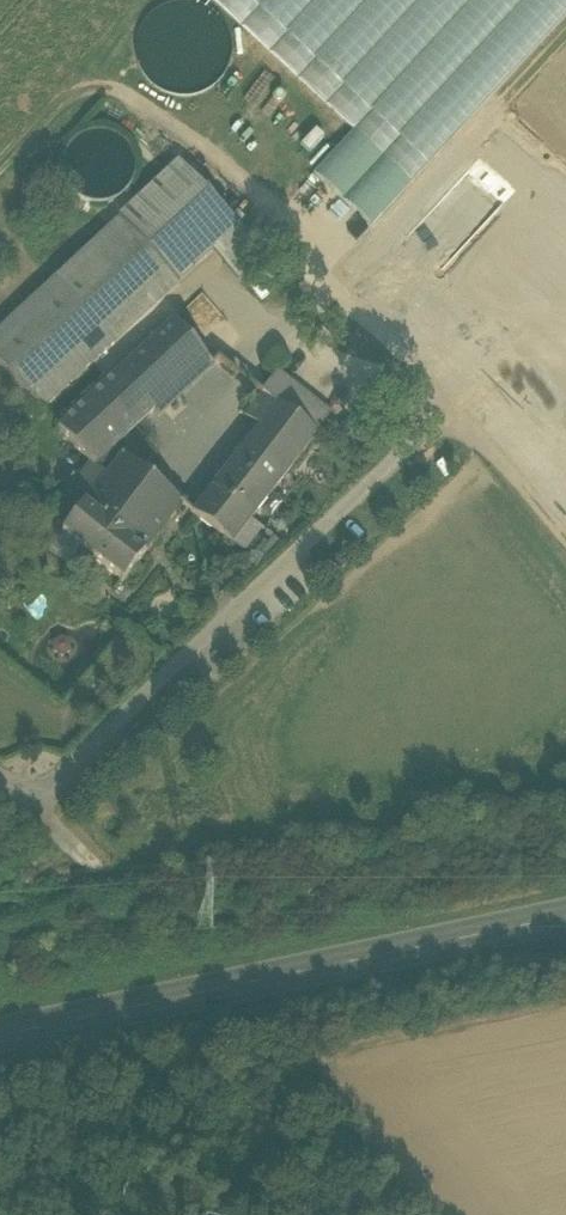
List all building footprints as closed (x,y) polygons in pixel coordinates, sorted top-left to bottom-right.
[(350,131),(309,176),(368,229),(565,12),(565,0),(544,0),(529,9),(525,5),(499,34),(504,0),(205,0),(350,131)] [(165,64),(159,73),(192,92),(213,89),(231,59),(227,34),(204,21),(208,15),(189,4),(177,6),(163,29),(164,37),(161,43),(165,64)] [(80,134),(66,148),(60,167),(65,186),(79,200),(97,205),(116,201),(131,187),(136,168),(132,149),(118,135),(99,130),(80,134)] [(179,163),(119,219),(179,283),(211,254),(237,282),(265,256),(179,163)] [(119,219),(56,278),(116,342),(179,283),(119,219)] [(116,342),(56,278),(0,329),(0,365),(42,410),(116,342)] [(90,464),(92,466),(110,450),(153,412),(158,417),(214,367),(174,321),(58,428),(90,464)] [(262,395),(316,436),(332,416),(277,374),(262,395)] [(244,448),(284,478),(316,436),(262,395),(244,417),(259,429),(244,448)] [(193,515),(232,545),(284,478),(244,448),(193,515)] [(91,498),(84,506),(145,555),(183,505),(122,457),(119,461),(110,450),(92,466),(90,464),(74,485),(91,498)] [(123,584),(145,555),(84,506),(62,535),(123,584)]
